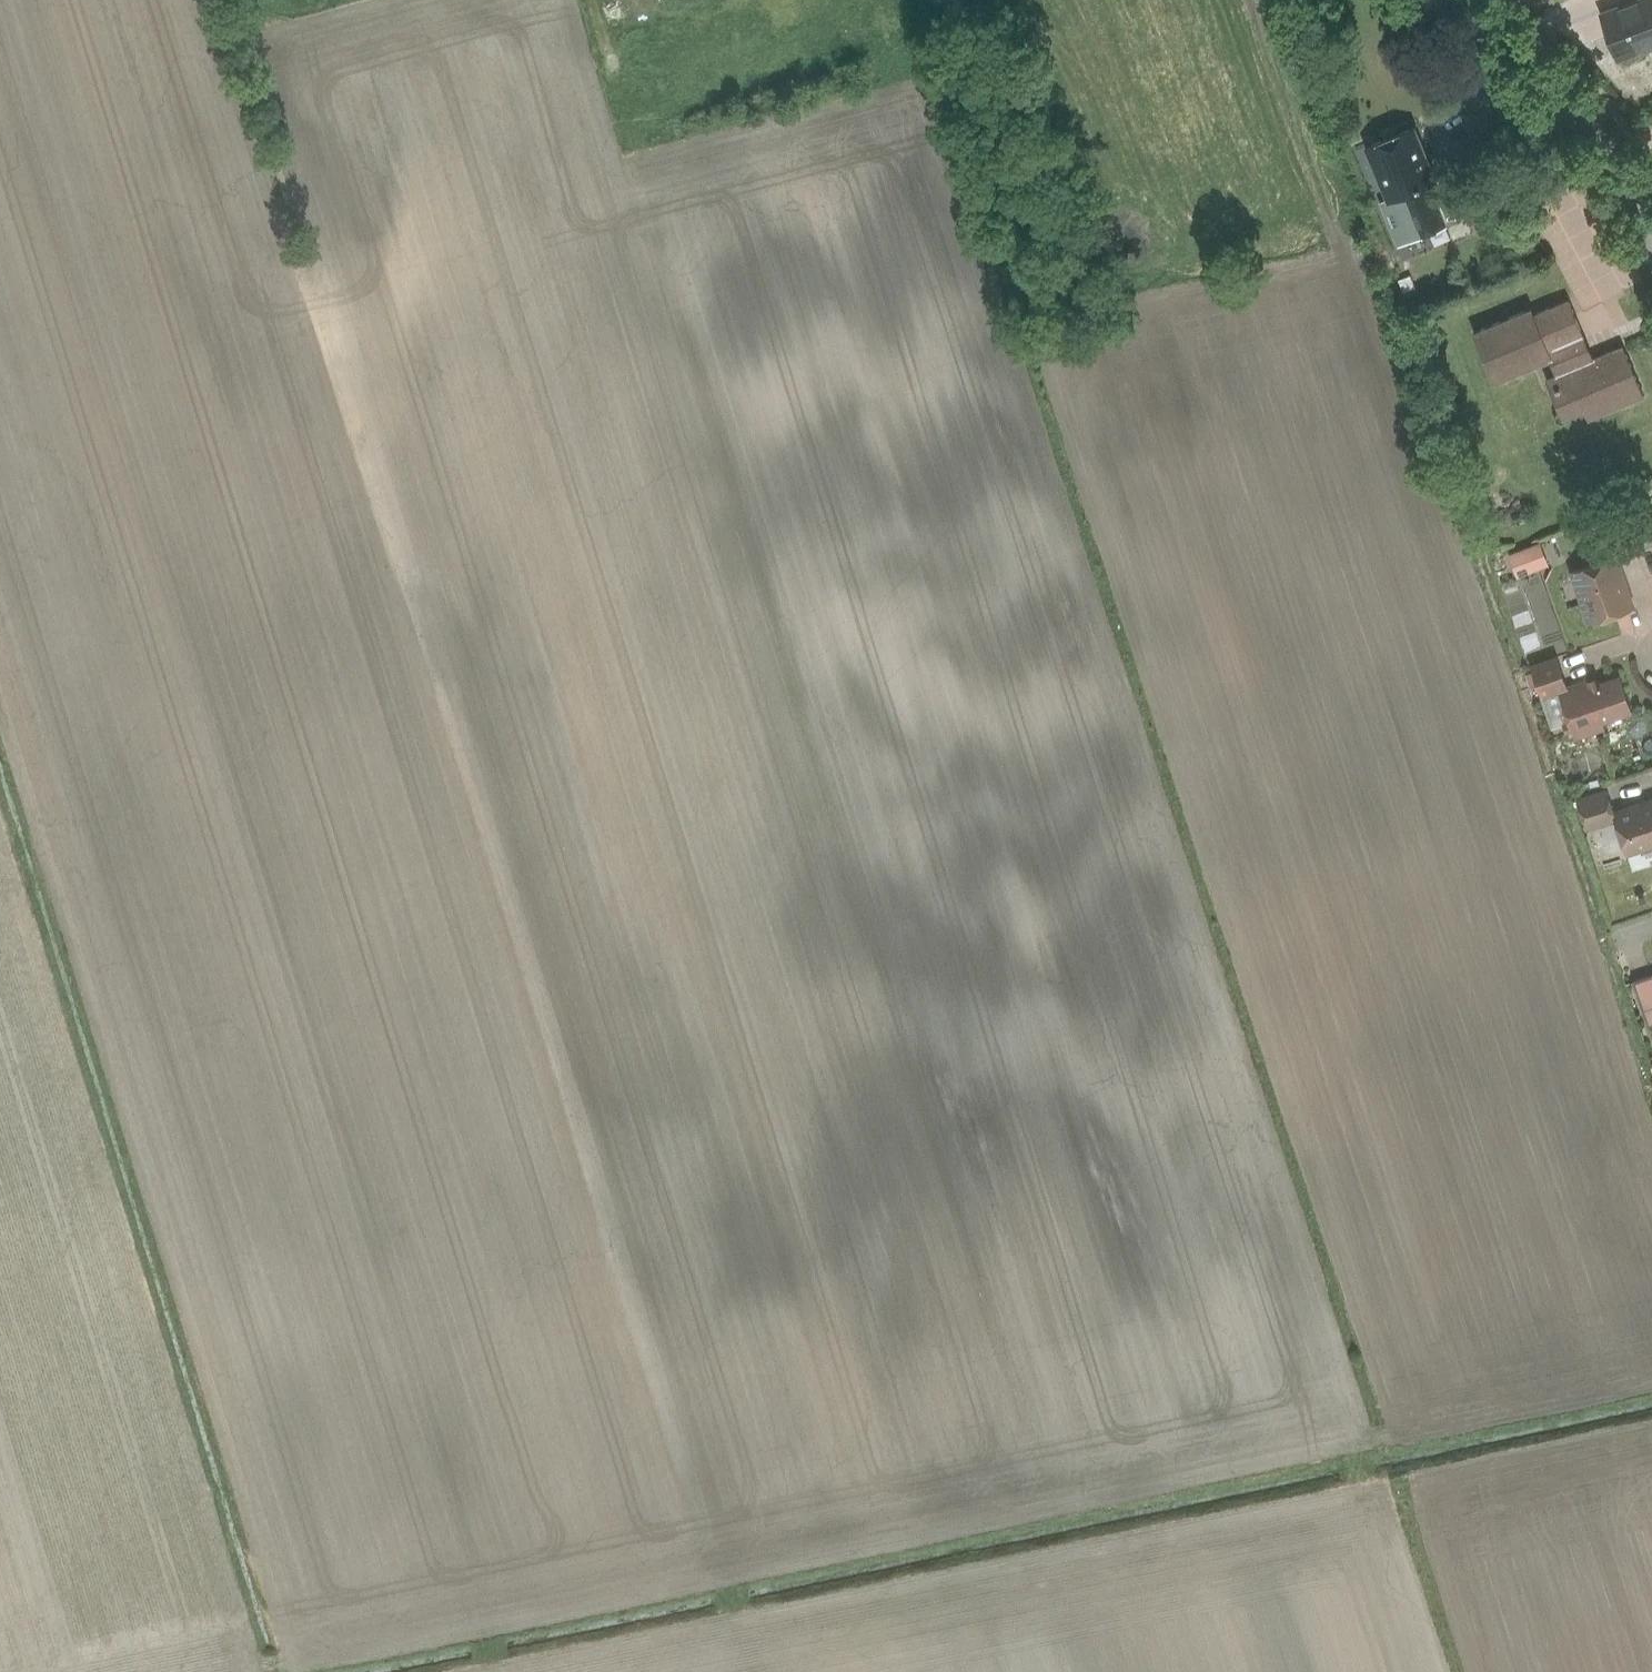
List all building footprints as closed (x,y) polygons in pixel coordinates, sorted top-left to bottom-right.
[(1603,12),(1619,58),(1651,47),(1651,0),(1638,0),(1603,12)] [(1442,172),(1422,122),(1368,143),(1390,198),(1381,201),(1397,243),(1474,212),(1456,166),(1442,172)] [(1649,393),(1626,342),(1598,355),(1571,295),(1535,311),(1532,303),(1475,328),(1498,380),(1553,356),(1558,368),(1545,374),(1570,429),(1649,393)] [(1518,576),(1551,563),(1541,539),(1509,552),(1518,576)] [(1638,605),(1618,552),(1573,569),(1593,621),(1638,605)] [(1522,647),(1560,637),(1543,577),(1506,587),(1522,647)] [(1635,710),(1621,672),(1591,683),(1588,675),(1556,687),(1575,740),(1608,728),(1605,721),(1635,710)] [(1611,810),(1626,854),(1651,845),(1651,797),(1611,810)]
